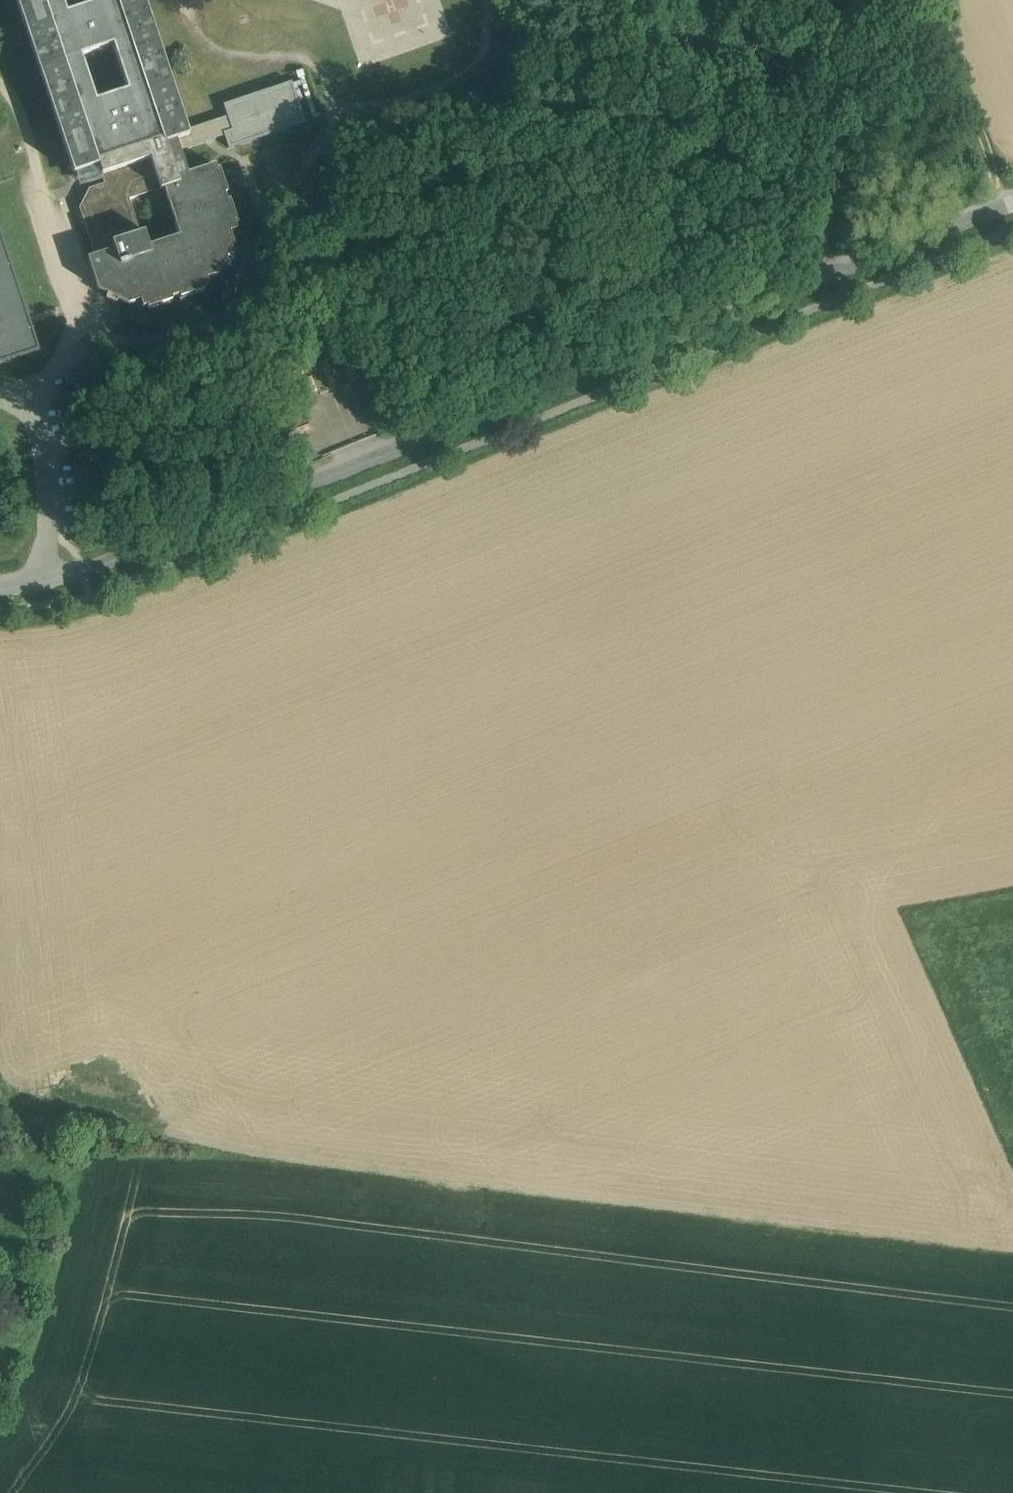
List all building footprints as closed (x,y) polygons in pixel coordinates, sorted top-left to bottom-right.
[(73,174),(98,165),(104,183),(89,188),(84,198),(92,221),(84,224),(95,255),(87,258),(97,289),(128,304),(140,300),(142,307),(147,305),(148,308),(172,300),(171,297),(179,295),(180,297),(204,290),(204,287),(208,285),(206,278),(219,274),(234,244),(229,232),(236,230),(234,225),(237,224),(229,200),(226,201),(224,194),(227,193),(219,169),(216,170),(214,165),(187,174),(176,140),(189,136),(144,0),(81,0),(62,6),(60,0),(15,0),(73,174)] [(0,234),(0,363),(38,351),(0,234)]
